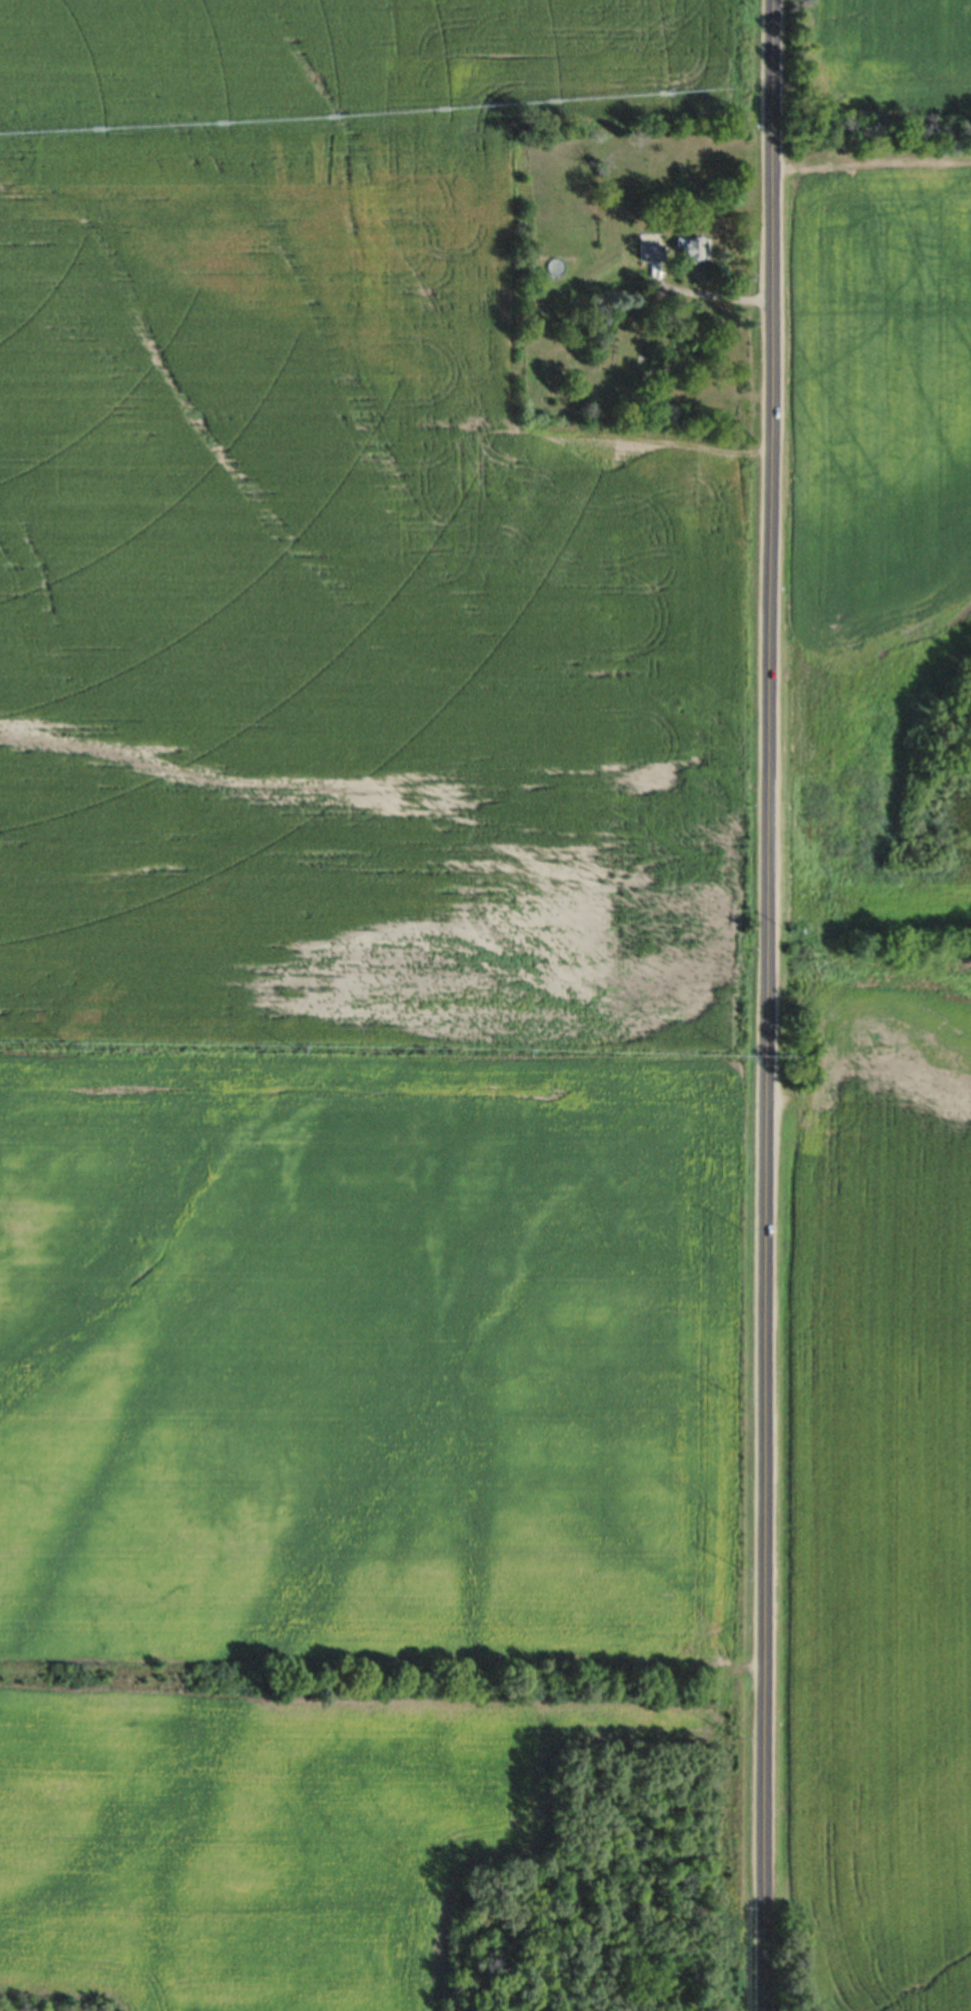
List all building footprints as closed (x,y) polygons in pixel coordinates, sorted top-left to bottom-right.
[(677,237),(677,261),(701,261),(701,237),(677,237)]
